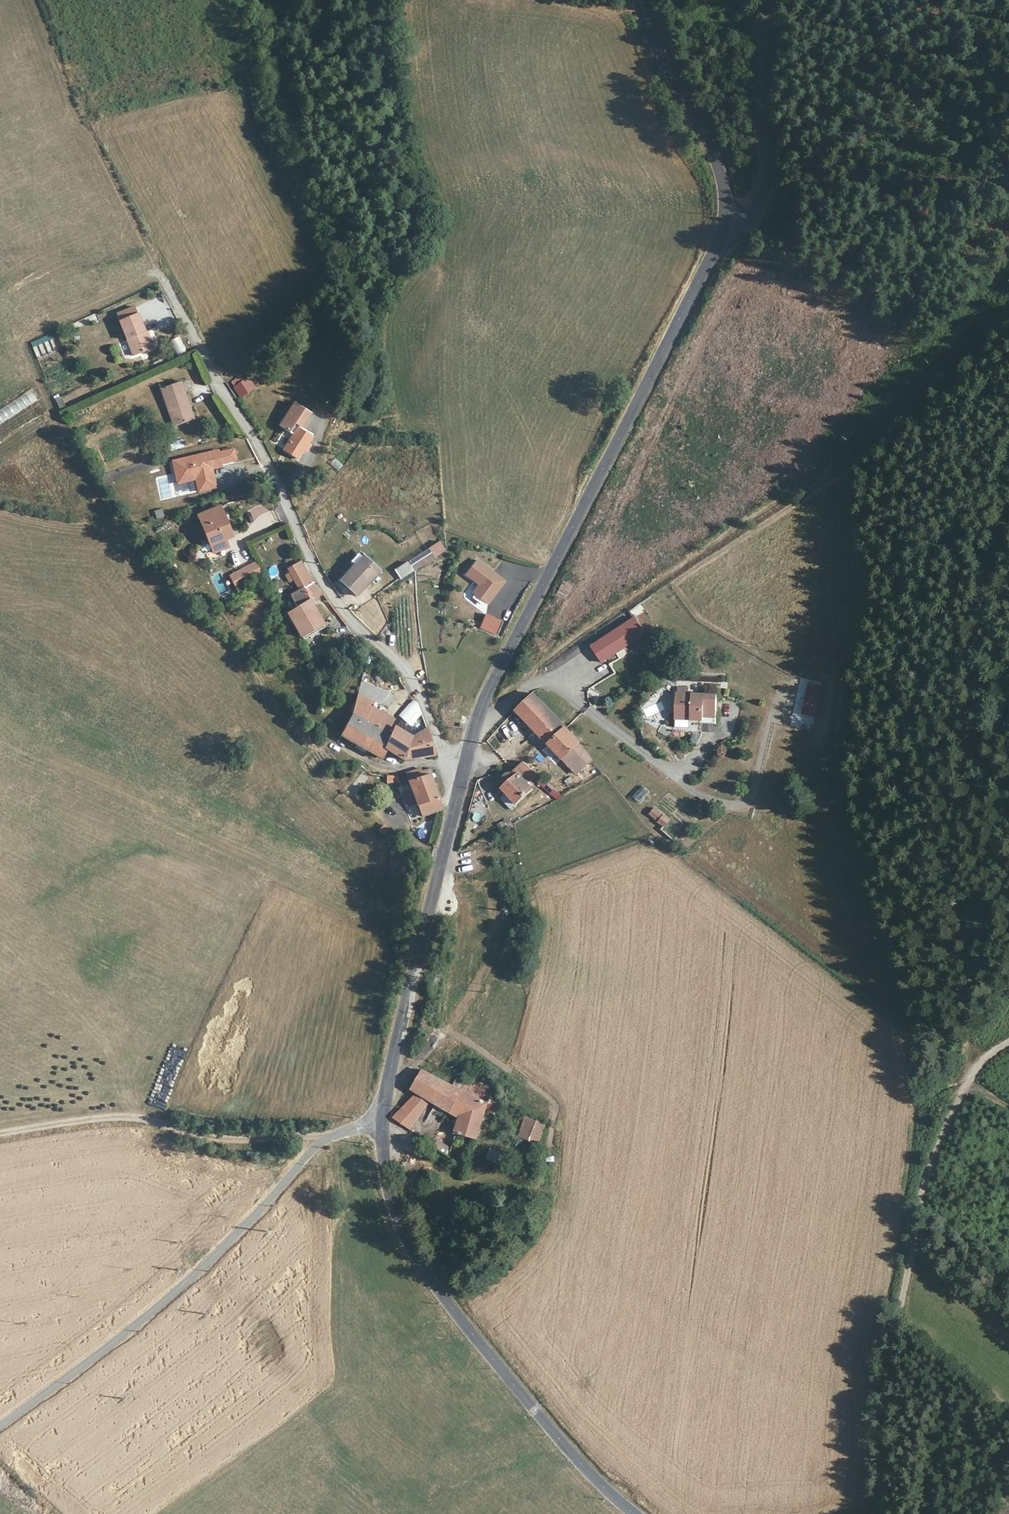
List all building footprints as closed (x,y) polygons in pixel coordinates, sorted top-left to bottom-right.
[(134,349),(153,342),(140,309),(120,315),(134,349)] [(181,337),(171,340),(176,356),(185,353),(181,337)] [(57,338),(35,344),(38,356),(60,351),(57,338)] [(240,398),(256,388),(246,373),(230,383),(240,398)] [(177,423),(197,415),(184,378),(163,386),(177,423)] [(59,410),(65,408),(61,396),(55,398),(59,410)] [(296,464),(311,443),(297,434),(298,431),(301,433),(311,419),(295,407),(280,430),(293,440),(283,453),(296,464)] [(174,450),(185,446),(182,439),(171,443),(174,450)] [(194,481),(197,493),(217,488),(213,468),(238,462),(234,446),(170,461),(175,485),(194,481)] [(334,459),(330,466),(339,471),(343,464),(334,459)] [(160,499),(171,496),(166,475),(155,478),(160,499)] [(234,537),(223,506),(200,515),(214,553),(226,547),(225,541),(234,537)] [(401,580),(446,550),(439,540),(394,570),(401,580)] [(285,566),(294,580),(307,572),(298,558),(285,566)] [(360,594),(379,569),(366,559),(346,583),(360,594)] [(490,607),(506,578),(474,560),(464,577),(477,585),(470,596),(490,607)] [(237,576),(243,592),(262,584),(256,569),(237,576)] [(290,614),(301,635),(322,622),(309,596),(322,588),(313,577),(311,577),(307,572),(294,580),(299,587),(292,592),(299,607),(290,614)] [(234,596),(243,592),(237,576),(228,581),(234,596)] [(377,582),(384,594),(393,587),(386,576),(377,582)] [(479,630),(496,636),(502,620),(485,614),(479,630)] [(630,618),(588,647),(598,663),(641,634),(630,618)] [(700,716),(712,715),(712,694),(685,693),(674,693),(673,693),(671,715),(683,715),(687,720),(699,720),(700,716)] [(513,712),(542,744),(560,727),(531,697),(513,712)] [(412,700),(398,715),(410,726),(424,711),(412,700)] [(381,728),(388,714),(365,702),(358,716),(376,727),(381,728)] [(349,713),(337,735),(379,757),(385,749),(386,732),(381,728),(376,727),(358,716),(354,715),(349,713)] [(386,732),(385,749),(403,758),(433,749),(426,721),(412,728),(392,722),(386,732)] [(568,775),(585,761),(560,727),(542,744),(568,775)] [(431,769),(429,761),(419,764),(423,772),(428,770),(431,769)] [(423,812),(443,801),(428,770),(423,772),(419,764),(403,771),(423,812)] [(523,782),(528,776),(517,765),(495,781),(499,786),(496,789),(509,804),(524,792),(520,785),(523,782)] [(385,777),(386,784),(399,783),(398,775),(385,777)] [(545,804),(551,800),(528,776),(523,782),(545,804)] [(546,791),(557,801),(562,796),(551,785),(546,791)] [(355,797),(358,788),(352,786),(349,795),(355,797)] [(640,803),(650,792),(642,786),(633,797),(640,803)] [(651,809),(646,814),(653,821),(659,816),(651,809)] [(455,1086),(420,1068),(410,1087),(412,1088),(429,1097),(456,1111),(452,1131),(473,1138),(482,1098),(466,1090),(455,1086)] [(472,1083),(466,1090),(482,1098),(484,1094),(485,1090),(472,1083)] [(412,1088),(393,1117),(410,1128),(429,1097),(412,1088)] [(494,1099),(489,1113),(497,1115),(501,1102),(494,1099)] [(525,1116),(517,1138),(539,1145),(546,1123),(525,1116)] [(433,1138),(431,1143),(446,1153),(448,1145),(433,1138)] [(489,1149),(486,1161),(500,1164),(503,1152),(489,1149)]
